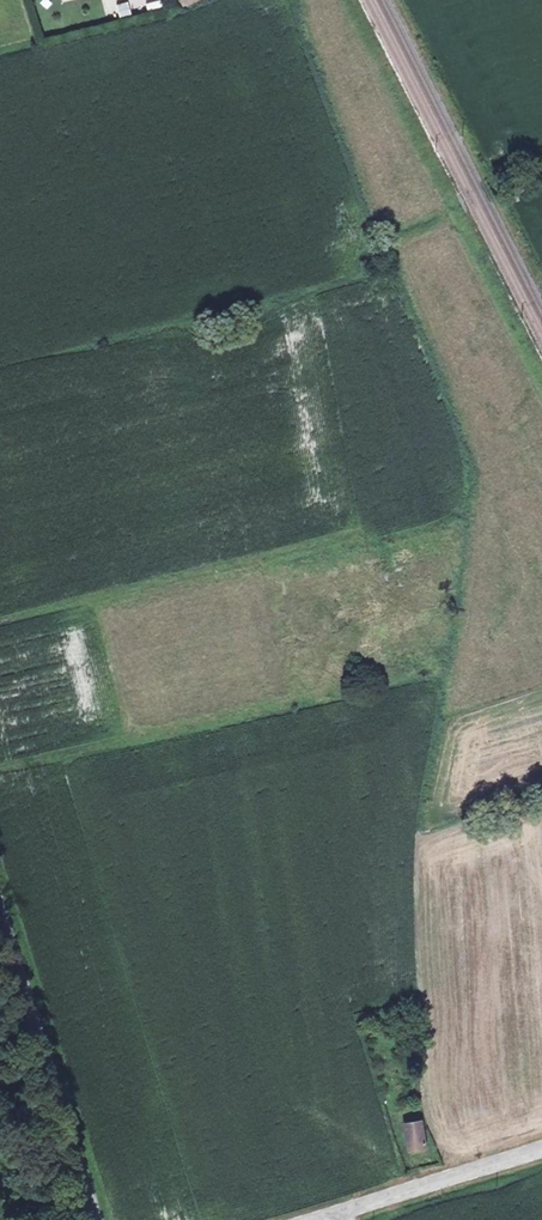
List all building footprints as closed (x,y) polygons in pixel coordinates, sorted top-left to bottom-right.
[(116,4),(119,16),(130,14),(128,2),(116,4)] [(428,1141),(427,1114),(409,1115),(410,1141),(428,1141)]
